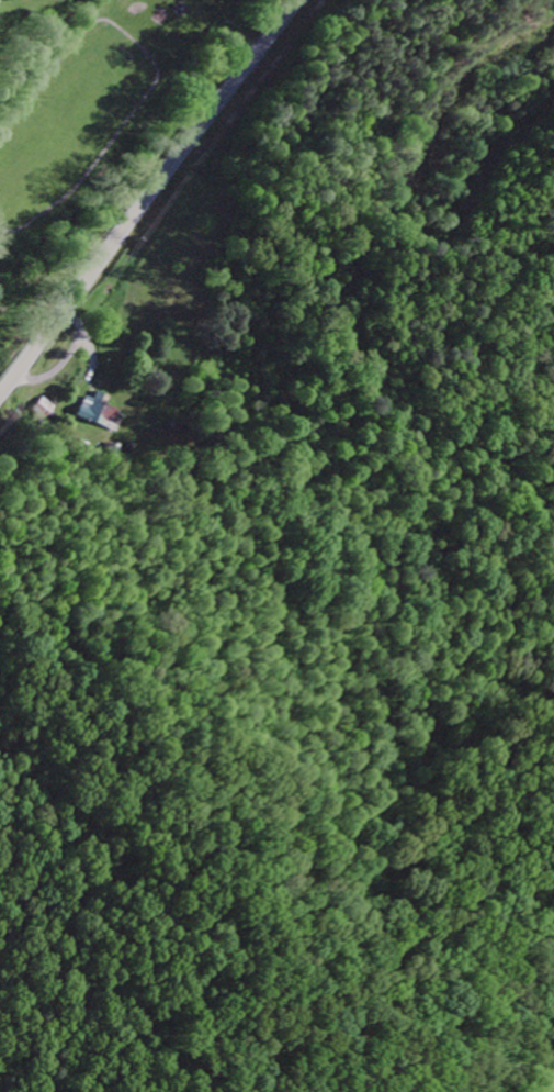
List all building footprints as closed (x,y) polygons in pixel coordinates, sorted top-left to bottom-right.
[(122,410),(102,403),(104,395),(101,394),(99,401),(86,397),(78,417),(120,433),(123,421),(118,419),(122,410)]
